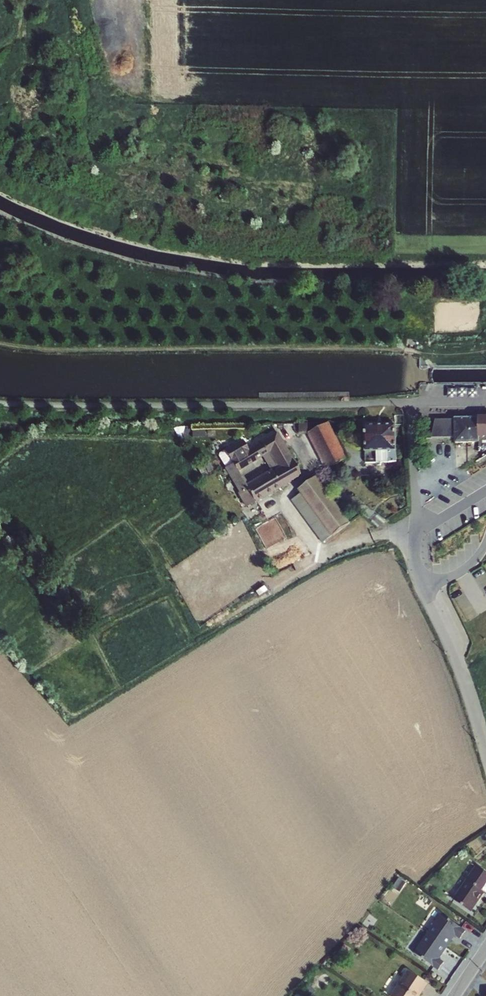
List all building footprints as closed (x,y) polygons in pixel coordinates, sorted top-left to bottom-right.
[(478,418),(454,419),(454,444),(477,443),(479,443),(479,439),(478,418)] [(454,438),(454,419),(431,419),(431,439),(454,438)] [(306,433),(327,423),(298,422),(298,432),(306,433)] [(327,423),(306,433),(325,470),(347,459),(328,422),(327,423)] [(376,453),(397,452),(396,425),(363,426),(364,453),(376,453)] [(230,460),(232,464),(237,472),(269,453),(273,460),(287,451),(277,432),(248,450),(242,439),(224,450),(229,461),(230,460)] [(479,443),(477,443),(478,447),(480,447),(480,450),(484,449),(484,448),(484,447),(485,446),(485,439),(479,439),(479,443)] [(245,485),(255,503),(301,476),(292,459),(287,451),(273,460),(277,468),(272,471),(271,469),(245,485)] [(397,452),(376,453),(376,463),(388,463),(397,463),(397,452)] [(273,460),(269,453),(263,457),(271,469),(272,471),(277,468),(273,460)] [(376,453),(364,453),(365,462),(376,463),(376,453)] [(232,464),(224,468),(238,493),(237,494),(245,508),(255,503),(245,485),(237,472),(232,464)] [(303,498),(331,537),(350,524),(316,477),(297,490),(298,492),(300,494),(303,498)] [(331,537),(303,498),(300,494),(291,501),(322,543),(331,537)] [(452,900),(471,913),(484,893),(485,894),(485,874),(475,866),(452,900)] [(427,933),(448,948),(455,937),(460,940),(466,931),(440,913),(427,933)] [(448,948),(427,933),(413,953),(438,971),(444,962),(440,959),(448,948)] [(388,995),(419,995),(427,984),(406,970),(388,995)]
